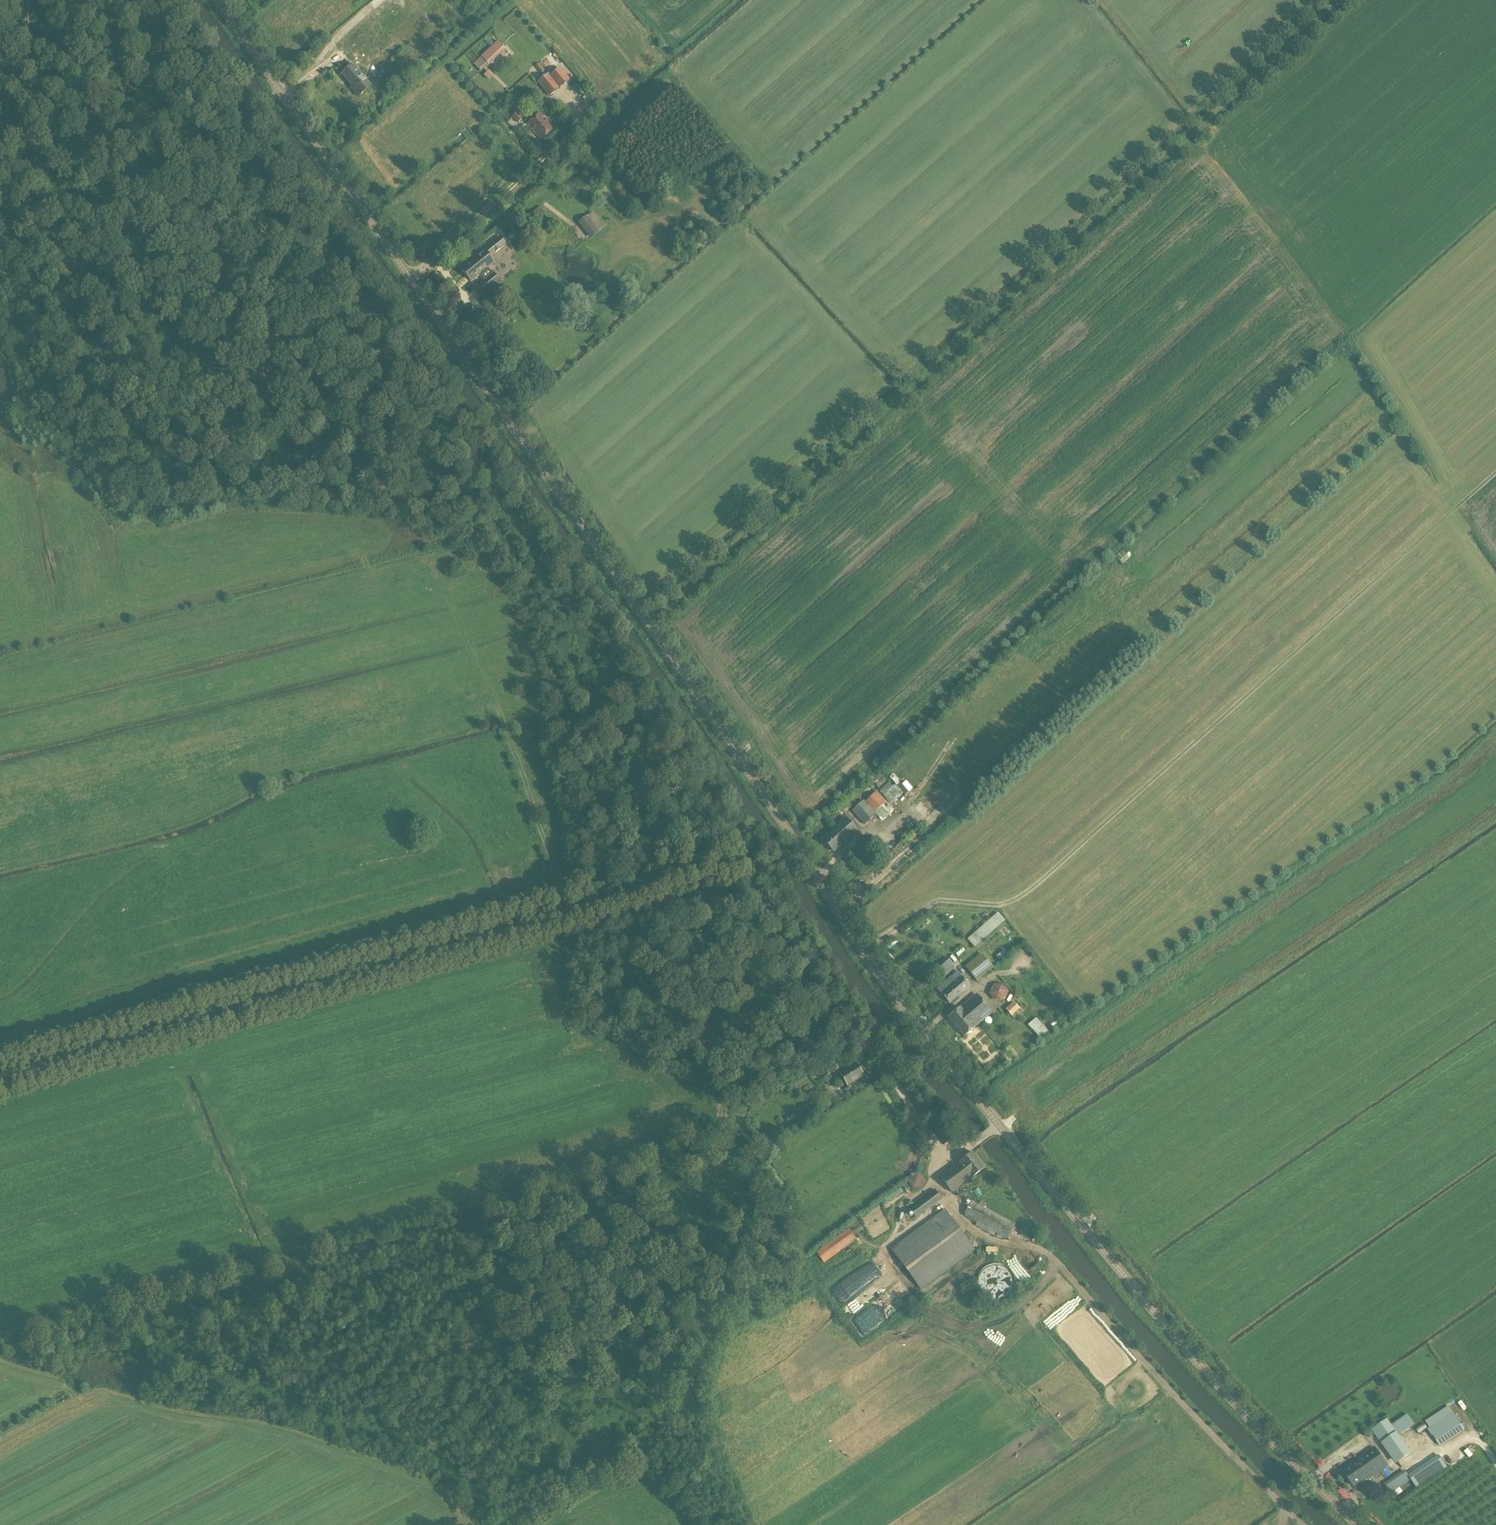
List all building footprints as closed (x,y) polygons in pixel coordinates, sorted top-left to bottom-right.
[(491,46),(471,61),(481,72),(507,48),(497,36),(488,43),(491,46)] [(539,64),(535,67),(541,73),(545,70),(539,64)] [(359,96),(371,85),(353,65),(343,74),(355,88),(353,90),(359,96)] [(548,74),(538,82),(549,97),(570,80),(561,68),(550,77),(548,74)] [(517,123),(522,119),(517,112),(512,117),(517,123)] [(541,140),(554,129),(540,113),(527,124),(541,140)] [(537,220),(544,215),(543,214),(545,213),(539,207),(518,223),(523,227),(526,224),(528,226),(536,219),(537,220)] [(590,239),(599,232),(598,232),(606,226),(595,211),(579,223),(590,239)] [(493,275),(488,269),(495,263),(490,257),(506,245),(500,237),(470,261),(471,263),(462,270),(471,281),(479,274),(490,288),(500,280),(494,274),(493,275)] [(893,773),(889,777),(905,795),(913,789),(906,781),(902,784),(893,773)] [(891,804),(900,796),(889,783),(879,791),(891,804)] [(886,802),(876,791),(864,801),(852,811),(864,825),(876,814),(874,813),(886,802)] [(846,843),(857,832),(844,818),(833,828),(834,829),(822,840),(833,852),(845,842),(846,843)] [(858,868),(849,859),(846,863),(854,871),(858,868)] [(1005,921),(998,913),(968,940),(975,948),(1005,921)] [(1001,961),(1008,955),(1004,950),(997,956),(1001,961)] [(977,981),(993,968),(981,954),(966,967),(977,981)] [(937,967),(945,976),(955,968),(948,959),(937,967)] [(950,1004),(970,987),(957,971),(937,988),(950,1004)] [(995,1002),(1005,1000),(1009,991),(1002,983),(992,985),(989,994),(995,1002)] [(963,1037),(981,1022),(991,1013),(976,995),(948,1018),(963,1037)] [(1012,1016),(1019,1009),(1013,1002),(1006,1009),(1012,1016)] [(1039,1038),(1047,1031),(1036,1018),(1028,1025),(1039,1038)] [(830,1074),(838,1069),(834,1062),(826,1067),(830,1074)] [(847,1085),(863,1076),(856,1063),(839,1073),(847,1085)] [(951,1193),(984,1168),(972,1153),(939,1177),(951,1193)] [(915,1173),(911,1174),(909,1177),(908,1181),(912,1186),(918,1185),(920,1180),(920,1175),(915,1173)] [(964,1198),(971,1194),(968,1189),(961,1193),(964,1198)] [(916,1219),(941,1200),(934,1190),(909,1210),(916,1219)] [(1006,1239),(1014,1225),(971,1202),(963,1215),(1006,1239)] [(921,1289),(974,1250),(944,1210),(891,1249),(921,1289)] [(823,1262),(856,1239),(848,1229),(816,1252),(823,1262)] [(1454,1421),(1449,1414),(1427,1428),(1432,1436),(1433,1435),(1440,1445),(1463,1429),(1457,1419),(1454,1421)] [(1419,1433),(1427,1428),(1424,1424),(1416,1429),(1419,1433)] [(1394,1434),(1387,1425),(1377,1432),(1384,1441),(1383,1442),(1398,1462),(1411,1453),(1396,1433),(1394,1434)] [(1368,1479),(1387,1467),(1374,1448),(1355,1460),(1357,1462),(1343,1472),(1354,1487),(1367,1477),(1368,1479)] [(1420,1463),(1386,1486),(1391,1493),(1412,1480),(1416,1486),(1447,1466),(1442,1458),(1439,1460),(1435,1455),(1421,1465),(1420,1463)]
